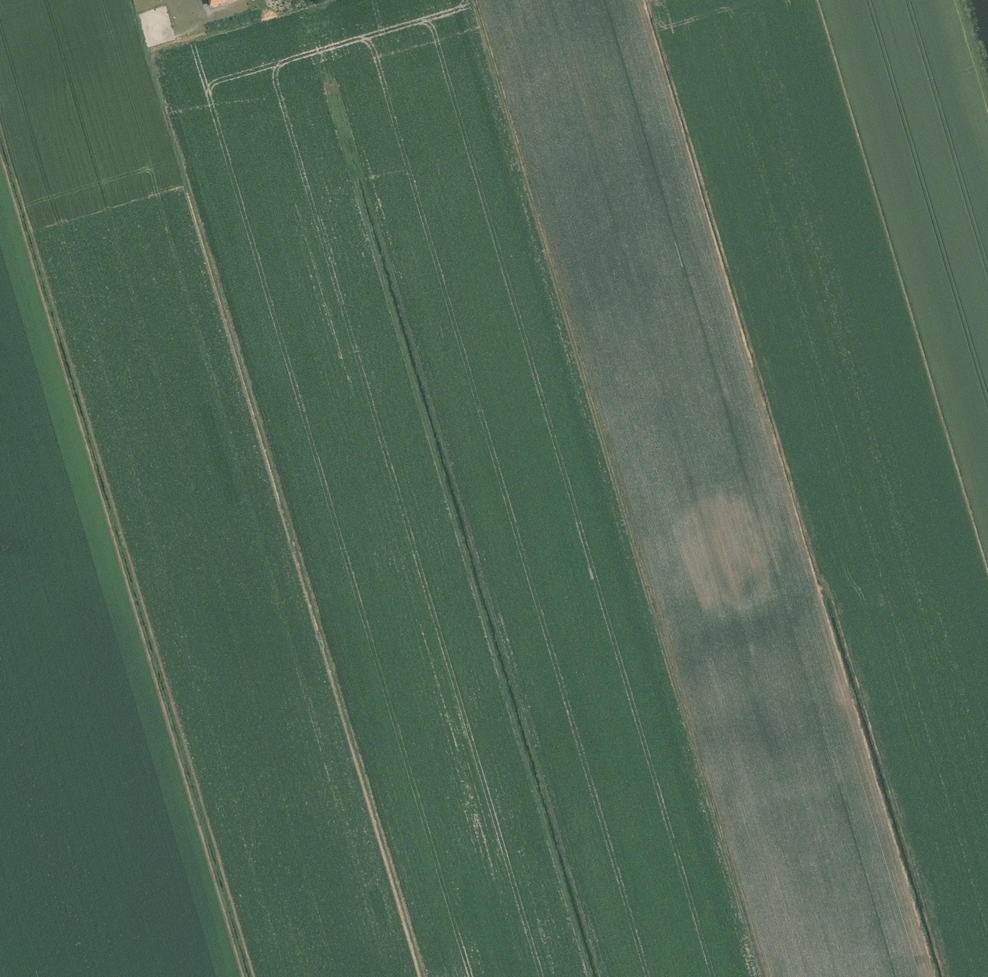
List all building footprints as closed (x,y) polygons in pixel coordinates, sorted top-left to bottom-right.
[(211,9),(243,0),(208,0),(211,9)]
